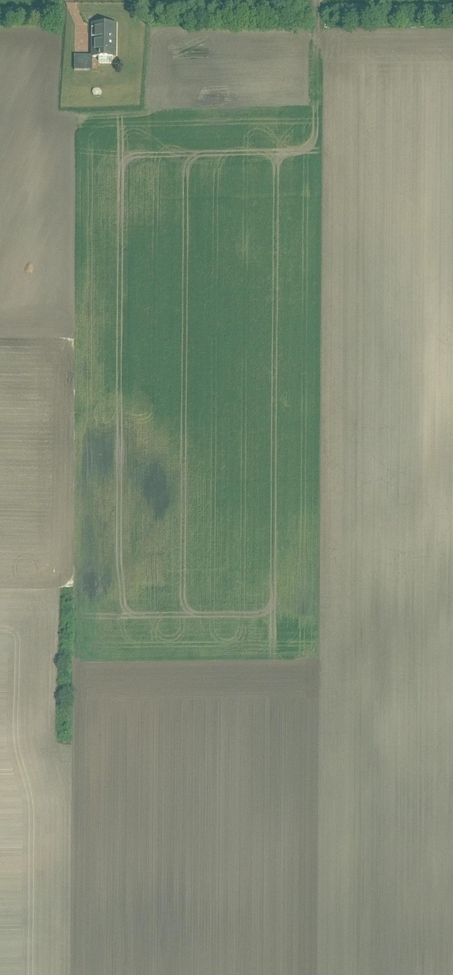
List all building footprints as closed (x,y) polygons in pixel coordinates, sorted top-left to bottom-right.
[(113,28),(93,28),(93,62),(75,62),(75,76),(96,76),(96,67),(113,67),(113,28)] [(54,106),(63,105),(63,90),(54,91),(54,106)]
